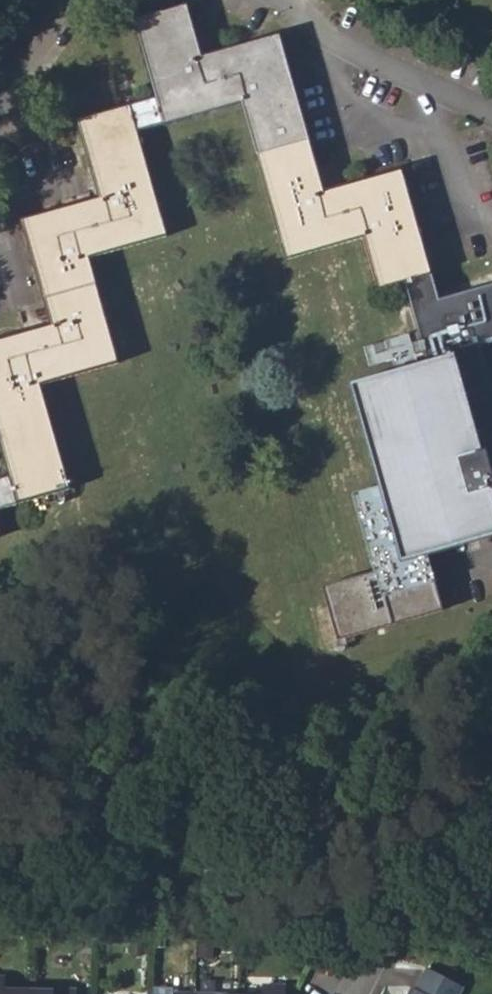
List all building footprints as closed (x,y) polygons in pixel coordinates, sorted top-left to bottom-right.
[(142,16),(165,95),(173,123),(251,101),(295,257),(372,234),(387,285),(413,279),(442,268),(413,165),(359,179),(361,189),(336,195),(310,103),(289,29),(234,46),(237,55),(214,61),(196,2),(142,16)] [(139,102),(147,129),(173,123),(165,95),(139,102)] [(147,129),(139,102),(84,117),(107,203),(85,210),(81,202),(27,218),(58,331),(35,337),(33,328),(0,338),(0,426),(14,476),(7,478),(16,506),(73,491),(43,388),(127,364),(97,257),(176,235),(147,129)] [(413,279),(415,302),(449,292),(442,268),(413,279)] [(449,292),(415,302),(431,359),(358,380),(387,483),(363,490),(386,569),(334,583),(347,630),(444,602),(430,552),(491,535),(491,454),(484,427),(491,424),(491,358),(488,343),(491,342),(491,280),(449,292)] [(16,506),(7,478),(0,480),(0,511),(16,506)] [(406,993),(458,993),(461,987),(425,969),(414,989),(409,989),(406,993)] [(76,992),(4,990),(2,979),(0,979),(0,993),(76,993),(76,992)] [(173,986),(152,985),(151,993),(173,993),(173,986)]
